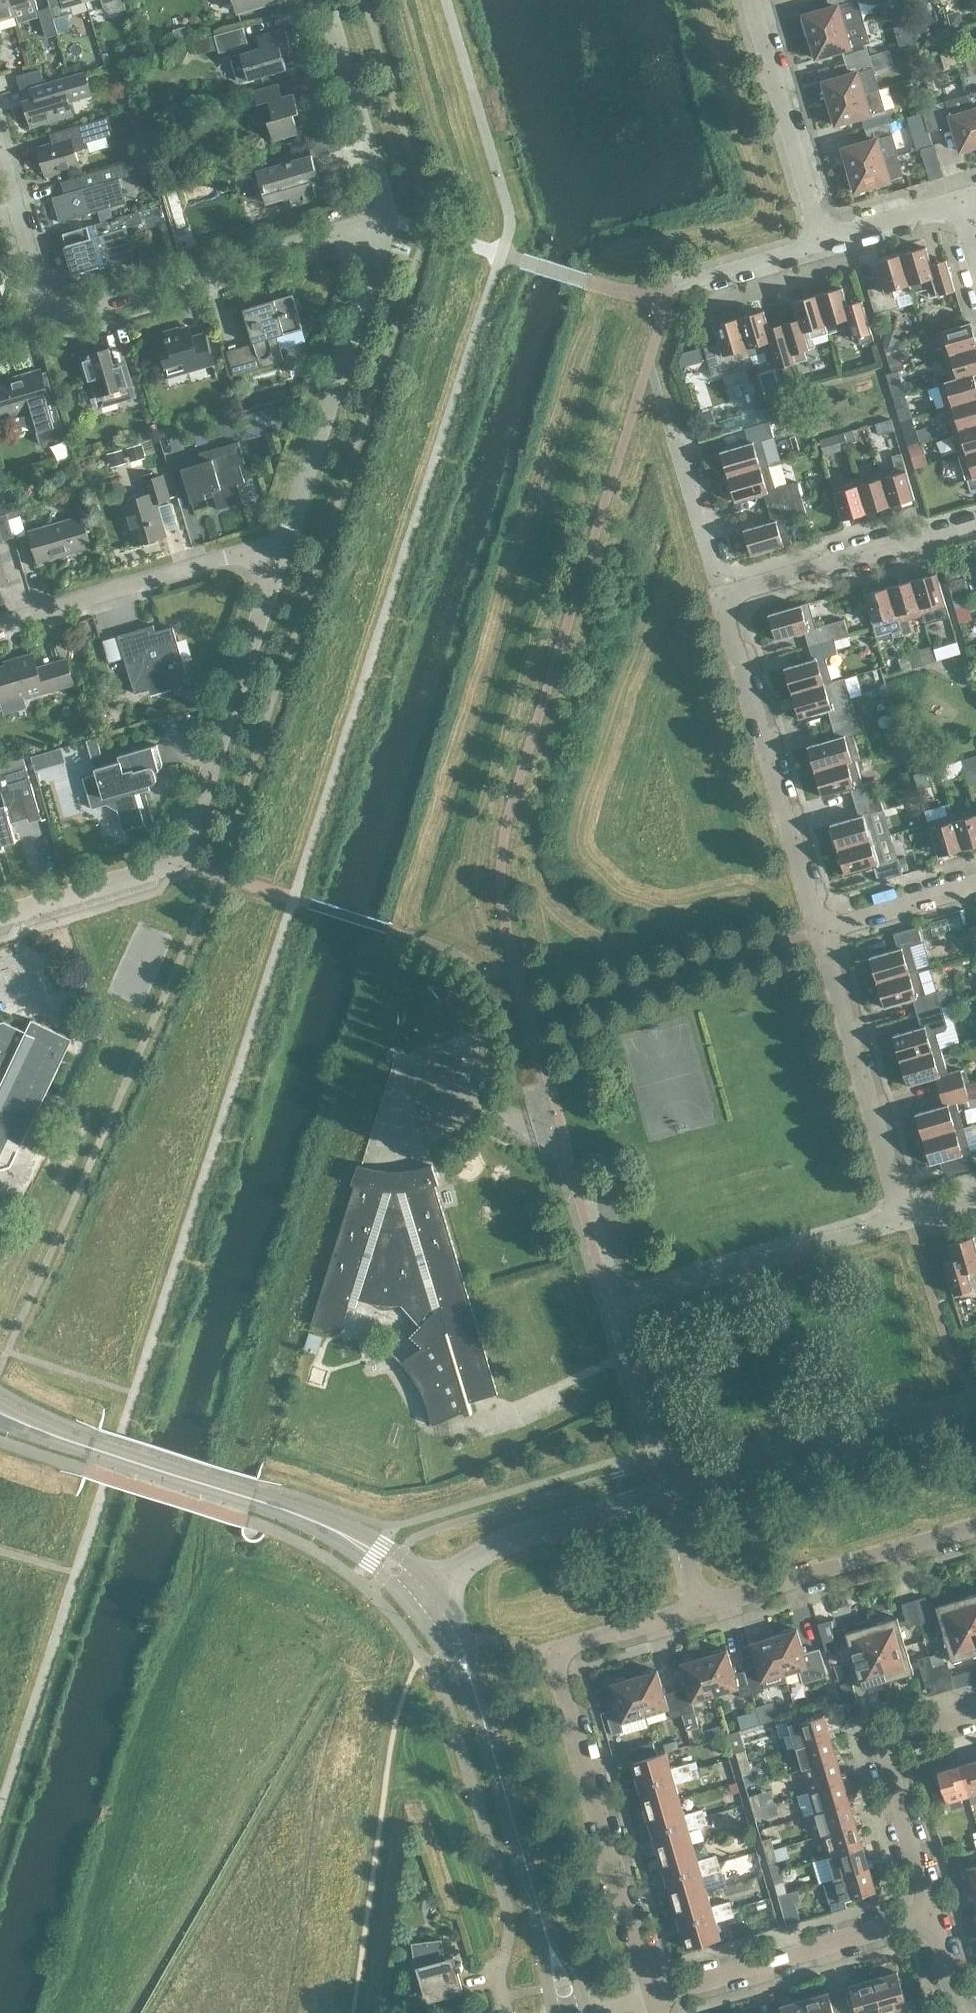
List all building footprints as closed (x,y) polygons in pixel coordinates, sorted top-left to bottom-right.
[(14,10),(11,0),(0,0),(0,21),(16,16),(14,10)] [(14,10),(37,3),(36,0),(11,0),(14,10)] [(86,0),(48,0),(50,8),(54,19),(73,13),(71,6),(86,2),(86,0)] [(104,4),(110,13),(125,8),(123,0),(103,0),(104,4)] [(238,13),(277,1),(276,0),(235,0),(238,13)] [(810,37),(863,22),(857,0),(827,0),(829,8),(803,16),(810,37)] [(58,34),(54,19),(50,8),(38,11),(46,38),(58,34)] [(863,22),(810,37),(816,59),(842,51),(845,63),(869,56),(866,44),(870,43),(863,22)] [(214,36),(218,50),(219,53),(249,45),(243,27),(214,36)] [(186,28),(175,31),(178,42),(189,39),(186,28)] [(241,83),(249,81),(287,70),(283,56),(292,53),(285,28),(257,36),(261,48),(233,56),(231,60),(238,81),(241,83)] [(896,31),(901,48),(913,45),(908,28),(896,31)] [(214,36),(193,41),(197,56),(218,50),(214,36)] [(189,51),(179,45),(171,59),(181,65),(189,51)] [(829,104),(864,94),(879,89),(869,56),(845,63),(849,75),(823,82),(829,104)] [(68,67),(71,75),(82,71),(80,63),(68,67)] [(21,90),(32,87),(44,83),(40,70),(17,76),(21,90)] [(73,75),(44,83),(32,87),(35,98),(24,102),(31,127),(72,115),(68,102),(80,98),(73,75)] [(299,113),(294,94),(282,97),(278,84),(254,92),(257,105),(269,102),(274,119),(268,121),(274,140),(299,133),(294,115),(299,113)] [(864,94),(829,104),(836,126),(861,118),(865,130),(889,123),(897,120),(893,108),(885,111),(879,89),(864,94)] [(967,95),(975,127),(975,93),(967,95)] [(975,147),(975,127),(967,95),(933,105),(941,129),(952,126),(960,152),(975,147)] [(941,129),(933,105),(921,109),(928,133),(941,129)] [(931,146),(932,145),(928,133),(922,113),(907,117),(917,150),(919,150),(931,146)] [(79,165),(75,152),(88,148),(86,143),(113,135),(108,118),(61,131),(65,142),(38,150),(46,175),(79,165)] [(842,149),(849,171),(896,157),(899,156),(889,123),(865,130),(868,142),(842,149)] [(931,146),(919,150),(922,159),(934,155),(931,146)] [(317,197),(312,182),(319,179),(312,156),(257,172),(266,204),(283,199),(286,207),(317,197)] [(147,157),(136,161),(138,169),(143,171),(150,169),(147,157)] [(849,171),(855,192),(902,178),(896,157),(849,171)] [(80,177),(84,188),(52,198),(55,208),(54,211),(57,213),(60,223),(92,213),(95,215),(97,212),(123,204),(116,180),(127,177),(123,164),(80,177)] [(174,193),(168,205),(178,210),(184,198),(174,193)] [(104,266),(121,261),(128,259),(127,258),(123,243),(128,241),(124,230),(125,230),(124,229),(128,228),(139,225),(141,232),(163,225),(158,206),(139,212),(125,216),(102,223),(105,235),(82,241),(66,246),(75,275),(99,268),(100,269),(101,270),(102,270),(103,269),(104,268),(104,266)] [(926,247),(901,255),(912,293),(927,289),(930,298),(955,291),(946,261),(931,265),(926,247)] [(897,298),(912,293),(901,255),(875,262),(882,285),(868,290),(875,314),(900,307),(897,298)] [(860,344),(874,340),(862,301),(847,305),(842,288),(817,296),(828,334),(843,329),(846,339),(853,337),(853,338),(858,337),(860,344)] [(243,310),(253,343),(226,351),(234,376),(284,362),(277,337),(303,329),(293,295),(243,310)] [(813,338),(828,334),(817,296),(791,303),(797,320),(783,324),(794,364),(807,360),(804,351),(816,347),(813,338)] [(783,324),(769,328),(764,311),(739,318),(750,357),(765,352),(768,362),(775,360),(777,369),(794,364),(783,324)] [(718,343),(704,348),(712,378),(753,366),(750,357),(739,318),(713,326),(718,343)] [(944,357),(975,348),(975,341),(971,323),(936,333),(944,357)] [(213,364),(204,334),(192,338),(188,327),(180,330),(180,328),(165,332),(167,338),(165,338),(166,340),(159,342),(164,359),(161,360),(166,375),(187,369),(188,372),(213,364)] [(887,347),(894,370),(904,367),(897,344),(887,347)] [(944,357),(950,380),(951,381),(973,374),(973,375),(975,374),(975,348),(944,357)] [(93,380),(97,396),(101,407),(135,397),(128,374),(125,364),(114,368),(108,349),(80,357),(87,382),(93,380)] [(60,419),(53,393),(46,371),(34,374),(33,371),(16,376),(17,379),(0,384),(0,412),(1,417),(30,409),(39,443),(65,435),(60,419)] [(887,374),(893,392),(904,388),(899,371),(887,374)] [(973,375),(973,374),(951,381),(950,380),(938,384),(946,408),(975,399),(975,385),(973,375)] [(946,408),(953,432),(975,425),(975,399),(946,408)] [(781,406),(767,410),(770,420),(784,416),(781,406)] [(898,411),(901,420),(913,417),(910,408),(898,411)] [(901,420),(904,429),(916,426),(913,417),(901,420)] [(891,420),(875,424),(879,436),(895,431),(891,420)] [(769,422),(745,429),(749,443),(720,452),(721,454),(721,453),(728,476),(727,476),(728,477),(769,465),(780,462),(773,438),(774,437),(769,422)] [(208,443),(202,424),(191,427),(197,447),(208,443)] [(953,432),(960,456),(975,451),(975,425),(953,432)] [(142,429),(144,438),(153,435),(150,426),(142,429)] [(741,442),(737,426),(713,433),(717,448),(741,442)] [(847,445),(857,442),(853,431),(843,433),(847,445)] [(843,433),(820,440),(824,455),(847,448),(843,433)] [(212,491),(214,496),(218,510),(243,502),(238,484),(245,482),(240,464),(245,463),(239,442),(211,450),(211,449),(210,449),(210,450),(199,453),(202,463),(181,469),(191,503),(206,498),(205,493),(212,491)] [(920,442),(908,446),(915,469),(927,465),(920,442)] [(128,449),(131,458),(143,454),(141,445),(128,449)] [(960,456),(970,491),(975,490),(975,451),(960,456)] [(901,453),(892,456),(895,468),(880,473),(890,507),(915,499),(901,453)] [(764,494),(768,508),(802,498),(797,483),(776,489),(769,465),(728,477),(728,478),(735,501),(735,503),(764,494)] [(880,473),(856,480),(867,514),(890,507),(880,473)] [(143,482),(147,495),(123,503),(135,545),(166,536),(156,503),(169,499),(163,476),(143,482)] [(833,486),(832,487),(842,521),(867,514),(856,480),(833,487),(833,486)] [(802,498),(768,508),(772,522),(743,530),(744,532),(751,554),(751,556),(792,544),(784,519),(806,513),(802,498)] [(3,505),(6,512),(8,518),(18,515),(14,502),(3,505)] [(8,518),(6,512),(1,514),(0,510),(0,533),(2,541),(14,537),(8,518)] [(38,563),(92,547),(82,516),(29,532),(38,563)] [(938,550),(941,562),(949,559),(945,548),(938,550)] [(922,615),(925,623),(948,616),(946,608),(947,608),(936,573),(912,581),(922,615)] [(964,596),(968,595),(963,578),(948,583),(952,599),(964,596)] [(912,581),(888,588),(898,622),(902,635),(912,632),(908,619),(922,615),(912,581)] [(864,595),(876,636),(891,632),(893,638),(902,635),(898,622),(888,588),(864,595)] [(955,609),(966,605),(964,596),(952,599),(955,609)] [(805,632),(809,646),(833,639),(849,635),(844,619),(816,628),(809,603),(768,615),(769,616),(776,639),(775,639),(776,641),(805,632)] [(135,694),(149,690),(165,685),(167,691),(190,684),(173,627),(143,636),(141,629),(118,636),(135,694)] [(791,693),(791,694),(832,682),(825,658),(837,654),(833,639),(809,646),(813,660),(784,668),(785,670),(792,692),(791,693)] [(932,646),(908,653),(912,668),(936,661),(932,646)] [(768,666),(781,663),(779,651),(766,654),(768,666)] [(17,663),(0,668),(0,702),(26,694),(27,698),(74,684),(67,660),(37,668),(33,654),(16,659),(17,663)] [(911,667),(908,656),(898,658),(902,670),(911,667)] [(832,682),(791,694),(792,695),(792,694),(799,717),(798,717),(799,719),(828,710),(832,724),(856,717),(845,678),(832,682)] [(814,771),(815,772),(855,760),(855,761),(860,759),(853,734),(865,731),(861,716),(856,717),(832,724),(836,738),(807,746),(808,748),(815,771),(814,771)] [(87,741),(92,757),(101,755),(97,738),(87,741)] [(152,748),(157,746),(157,745),(118,757),(120,762),(94,769),(96,775),(83,778),(92,809),(106,805),(117,811),(123,831),(144,825),(140,810),(143,809),(139,794),(144,792),(143,787),(152,785),(154,784),(155,783),(156,782),(156,779),(156,777),(155,772),(159,771),(157,766),(162,764),(162,763),(157,765),(152,748)] [(966,776),(975,773),(975,757),(961,761),(966,776)] [(855,760),(815,772),(815,773),(822,795),(821,796),(822,797),(850,789),(854,803),(879,795),(875,781),(862,784),(855,761),(855,760)] [(1,793),(5,806),(0,807),(0,849),(4,848),(3,846),(16,842),(11,824),(28,819),(23,800),(35,796),(26,766),(0,774),(0,793),(1,793)] [(914,775),(916,784),(918,790),(928,787),(923,772),(914,775)] [(884,810),(879,795),(854,803),(859,816),(830,825),(831,826),(838,849),(837,849),(838,850),(878,838),(871,814),(884,810)] [(975,845),(975,808),(952,815),(962,849),(975,845)] [(938,857),(962,849),(952,815),(929,822),(928,822),(938,857)] [(886,862),(878,838),(838,850),(838,851),(845,875),(874,867),(878,882),(903,875),(901,871),(898,859),(886,862)] [(967,854),(972,868),(975,867),(975,851),(967,854)] [(948,863),(918,864),(919,875),(968,873),(967,856),(947,856),(948,863)] [(904,857),(898,859),(901,871),(908,869),(904,857)] [(866,899),(861,884),(843,889),(847,904),(866,899)] [(958,915),(928,924),(932,936),(961,927),(958,915)] [(876,982),(877,983),(917,971),(910,946),(923,943),(918,927),(893,934),(898,949),(869,957),(870,959),(877,982),(876,982)] [(925,995),(917,971),(877,983),(877,984),(884,1006),(884,1008),(913,1000),(917,1013),(941,1006),(937,991),(925,995)] [(899,1060),(900,1061),(940,1049),(936,1033),(948,1030),(946,1021),(941,1006),(917,1013),(921,1027),(892,1036),(893,1037),(900,1060),(899,1060)] [(8,1139),(21,1145),(72,1039),(31,1020),(26,1032),(4,1022),(0,1023),(0,1157),(4,1147),(2,1146),(5,1138),(8,1139)] [(948,1073),(940,1049),(900,1061),(900,1062),(907,1085),(907,1086),(936,1078),(940,1092),(964,1085),(960,1070),(948,1073)] [(964,1085),(940,1092),(944,1106),(915,1114),(916,1116),(916,1115),(923,1138),(922,1138),(923,1139),(964,1127),(957,1103),(969,1100),(964,1085)] [(964,1127),(923,1139),(923,1140),(930,1163),(930,1165),(959,1156),(963,1171),(975,1167),(975,1150),(971,1151),(964,1127)] [(386,1179),(387,1171),(374,1169),(366,1168),(358,1165),(351,1184),(354,1185),(311,1324),(340,1333),(349,1305),(356,1307),(358,1300),(369,1302),(370,1302),(372,1304),(376,1307),(380,1309),(384,1309),(389,1309),(393,1308),(397,1306),(400,1304),(419,1324),(407,1337),(420,1349),(401,1362),(411,1376),(420,1388),(418,1389),(421,1395),(417,1398),(430,1426),(463,1412),(465,1416),(473,1414),(469,1401),(497,1393),(435,1186),(438,1184),(432,1165),(422,1168),(411,1170),(403,1171),(403,1179),(399,1179),(399,1177),(391,1177),(391,1179),(386,1179)] [(952,1261),(944,1263),(953,1295),(975,1288),(975,1246),(973,1237),(948,1244),(952,1261)] [(323,1337),(309,1333),(304,1350),(318,1355),(323,1337)] [(386,1346),(396,1358),(404,1351),(395,1339),(386,1346)] [(962,1599),(970,1626),(975,1625),(975,1594),(962,1599)] [(925,1597),(913,1600),(920,1623),(932,1620),(925,1597)] [(970,1626),(962,1599),(936,1606),(944,1634),(970,1626)] [(908,1627),(920,1623),(913,1600),(901,1604),(908,1627)] [(872,1625),(871,1625),(880,1653),(905,1645),(897,1618),(872,1625)] [(858,1629),(846,1633),(845,1628),(837,1631),(833,1619),(818,1623),(826,1651),(849,1644),(854,1661),(880,1653),(871,1625),(872,1625),(870,1619),(856,1623),(858,1629)] [(975,1655),(975,1648),(970,1626),(944,1634),(952,1662),(975,1655)] [(799,1670),(800,1676),(801,1680),(811,1677),(812,1681),(827,1676),(819,1649),(804,1653),(797,1629),(794,1630),(790,1628),(782,1630),(781,1634),(773,1636),(785,1674),(799,1670)] [(761,1681),(785,1674),(773,1636),(766,1638),(763,1636),(755,1639),(753,1642),(750,1643),(757,1667),(745,1670),(752,1694),(764,1691),(761,1681)] [(905,1645),(880,1653),(888,1681),(914,1673),(905,1645)] [(752,1694),(745,1670),(734,1674),(727,1650),(724,1651),(720,1649),(713,1651),(711,1654),(703,1657),(715,1695),(738,1688),(741,1697),(752,1694)] [(888,1681),(880,1653),(854,1661),(862,1688),(888,1681)] [(917,1659),(924,1682),(936,1679),(933,1668),(929,1656),(917,1659)] [(676,1691),(683,1715),(694,1711),(691,1702),(715,1695),(703,1657),(696,1659),(693,1657),(685,1659),(683,1662),(680,1664),(687,1688),(676,1691)] [(683,1715),(676,1691),(664,1694),(657,1670),(654,1671),(651,1669),(643,1672),(641,1675),(634,1677),(645,1716),(668,1709),(671,1718),(683,1715)] [(622,1722),(645,1716),(634,1677),(626,1679),(623,1677),(615,1680),(613,1683),(610,1684),(617,1708),(605,1711),(612,1735),(624,1732),(622,1722)] [(846,1704),(857,1701),(852,1682),(840,1685),(846,1704)] [(694,1711),(683,1715),(686,1730),(698,1727),(694,1711)] [(779,1737),(792,1733),(796,1748),(830,1737),(824,1715),(801,1721),(800,1717),(776,1724),(779,1737)] [(722,1725),(714,1728),(716,1737),(725,1735),(722,1725)] [(796,1748),(802,1770),(837,1759),(830,1737),(796,1748)] [(633,1762),(657,1755),(653,1743),(629,1750),(633,1762)] [(736,1753),(739,1764),(748,1762),(745,1750),(736,1753)] [(631,1763),(638,1786),(691,1771),(689,1763),(671,1768),(666,1752),(657,1755),(633,1762),(631,1763)] [(837,1759),(802,1770),(809,1791),(843,1781),(837,1759)] [(959,1766),(968,1797),(975,1794),(975,1761),(959,1766)] [(739,1764),(743,1776),(752,1773),(748,1762),(739,1764)] [(968,1797),(959,1766),(938,1772),(947,1803),(968,1797)] [(691,1771),(638,1786),(645,1809),(680,1799),(675,1784),(694,1778),(691,1771)] [(809,1791),(815,1813),(850,1803),(843,1781),(809,1791)] [(736,1782),(729,1784),(732,1793),(739,1791),(736,1782)] [(940,1784),(929,1787),(936,1810),(946,1807),(940,1784)] [(749,1797),(752,1808),(761,1806),(758,1794),(749,1797)] [(645,1809),(652,1832),(705,1817),(703,1809),(684,1814),(680,1799),(645,1809)] [(712,1825),(743,1820),(740,1803),(719,1806),(721,1815),(711,1817),(712,1825)] [(815,1813),(822,1835),(856,1825),(850,1803),(815,1813)] [(765,1817),(761,1806),(752,1808),(756,1820),(765,1817)] [(707,1824),(705,1817),(652,1832),(659,1855),(693,1845),(689,1830),(707,1824)] [(822,1835),(828,1857),(863,1847),(856,1825),(822,1835)] [(762,1840),(765,1852),(774,1849),(771,1838),(762,1840)] [(659,1855),(666,1878),(718,1863),(716,1855),(698,1860),(693,1845),(659,1855)] [(828,1857),(835,1879),(869,1869),(863,1847),(828,1857)] [(777,1861),(774,1849),(765,1852),(768,1864),(777,1861)] [(721,1870),(718,1863),(666,1878),(672,1901),(707,1891),(702,1876),(721,1870)] [(965,1868),(972,1891),(975,1890),(975,1865),(965,1868)] [(869,1869),(835,1879),(824,1882),(832,1912),(847,1908),(845,1901),(876,1891),(869,1869)] [(774,1884),(778,1896),(787,1893),(783,1881),(774,1884)] [(672,1901),(679,1924),(732,1909),(730,1901),(711,1906),(707,1891),(672,1901)] [(759,1929),(774,1924),(766,1893),(750,1897),(759,1929)] [(787,1926),(799,1922),(794,1903),(790,1904),(787,1893),(778,1896),(787,1926)] [(732,1909),(679,1924),(686,1948),(721,1938),(716,1922),(734,1917),(732,1909)] [(462,1989),(457,1970),(463,1968),(461,1963),(455,1964),(453,1957),(444,1960),(441,1940),(413,1943),(419,1981),(426,1980),(431,1998),(462,1989)] [(897,1972),(873,1979),(883,2012),(914,2012),(916,2012),(912,2001),(906,2003),(897,1972)] [(846,2012),(883,2012),(873,1979),(850,1986),(853,1997),(842,2000),(846,2012)] [(808,2012),(846,2012),(842,2000),(831,2003),(828,1992),(804,1999),(808,2012)] [(804,1999),(781,2006),(783,2012),(808,2012),(804,1999)]
